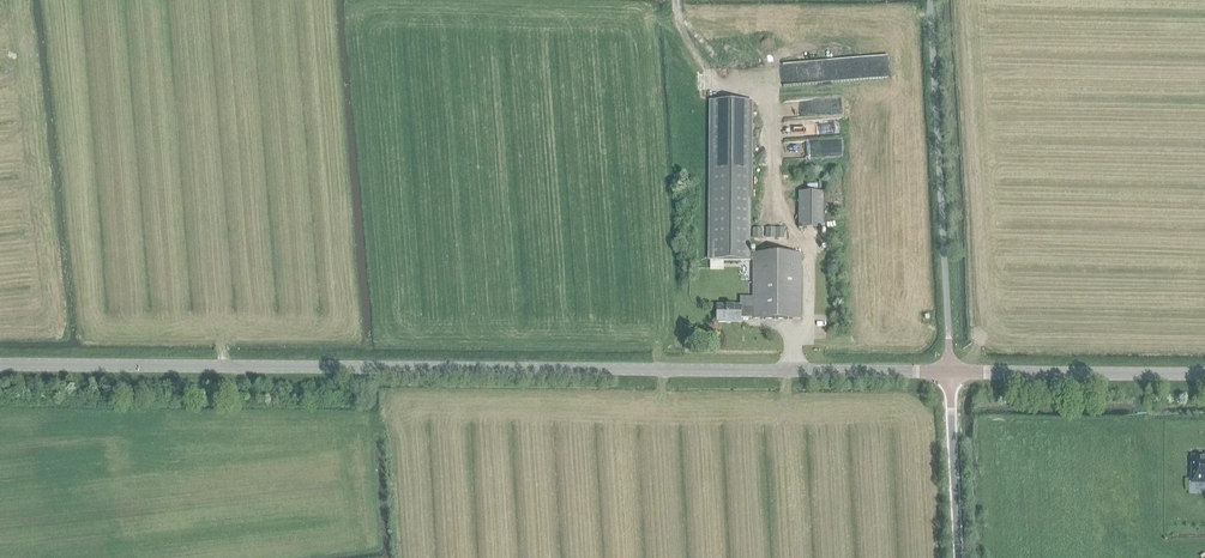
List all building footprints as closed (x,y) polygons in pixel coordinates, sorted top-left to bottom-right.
[(713,101),(710,260),(753,260),(753,297),(741,297),(741,305),(718,305),(717,322),(741,322),(741,317),(801,318),(801,254),(754,253),(754,254),(750,254),(752,101),(713,101)] [(823,228),(822,192),(799,192),(799,228),(823,228)] [(1202,458),(1201,457),(1197,457),(1195,458),(1192,458),(1192,482),(1204,482),(1204,458),(1202,458)] [(1193,484),(1193,492),(1204,492),(1204,484),(1193,484)]
